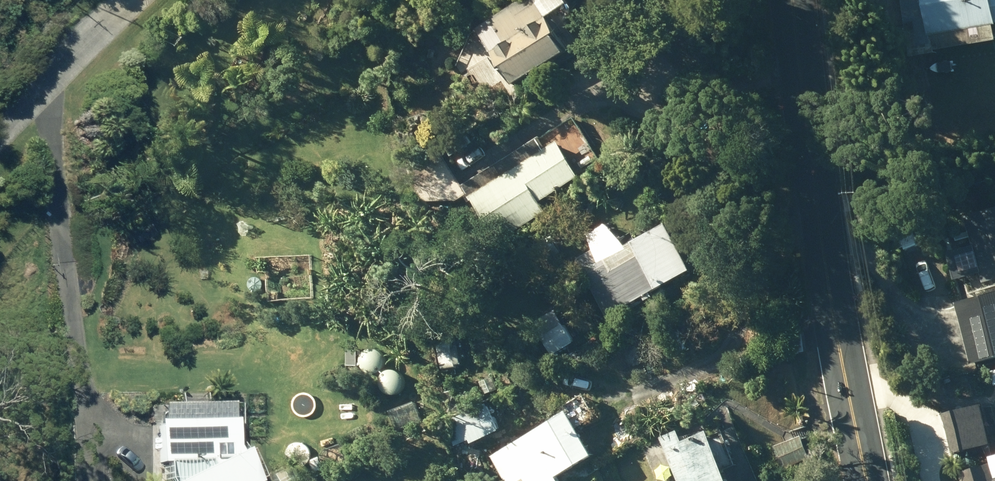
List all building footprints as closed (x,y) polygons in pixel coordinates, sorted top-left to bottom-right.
[(518,82),(577,46),(550,0),(520,0),(482,23),(518,82)] [(913,52),(994,37),(994,0),(904,0),(913,52)] [(566,137),(474,194),(503,239),(552,208),(547,198),(588,171),(566,137)] [(460,199),(474,191),(446,146),(415,165),(419,199),(460,199)] [(989,277),(994,276),(994,205),(974,211),(978,226),(945,235),(956,277),(987,270),(989,277)] [(572,243),(612,314),(702,264),(675,216),(626,244),(613,220),(572,243)] [(977,358),(994,353),(994,287),(962,296),(977,358)] [(551,337),(559,350),(581,337),(574,324),(551,337)] [(456,349),(458,367),(473,365),(471,347),(456,349)] [(960,447),(994,440),(994,397),(951,407),(960,447)] [(455,432),(460,444),(475,437),(477,441),(506,427),(493,400),(451,420),(457,431),(455,432)] [(512,480),(560,480),(566,477),(563,473),(600,451),(575,407),(495,454),(512,480)] [(260,477),(244,443),(239,446),(237,441),(237,414),(161,415),(162,458),(210,456),(211,460),(168,480),(253,480),(260,477)] [(686,480),(740,480),(717,424),(690,436),(685,425),(640,444),(647,459),(672,449),(686,480)] [(772,447),(780,469),(814,456),(806,434),(772,447)] [(969,480),(994,480),(994,461),(966,468),(969,480)]
